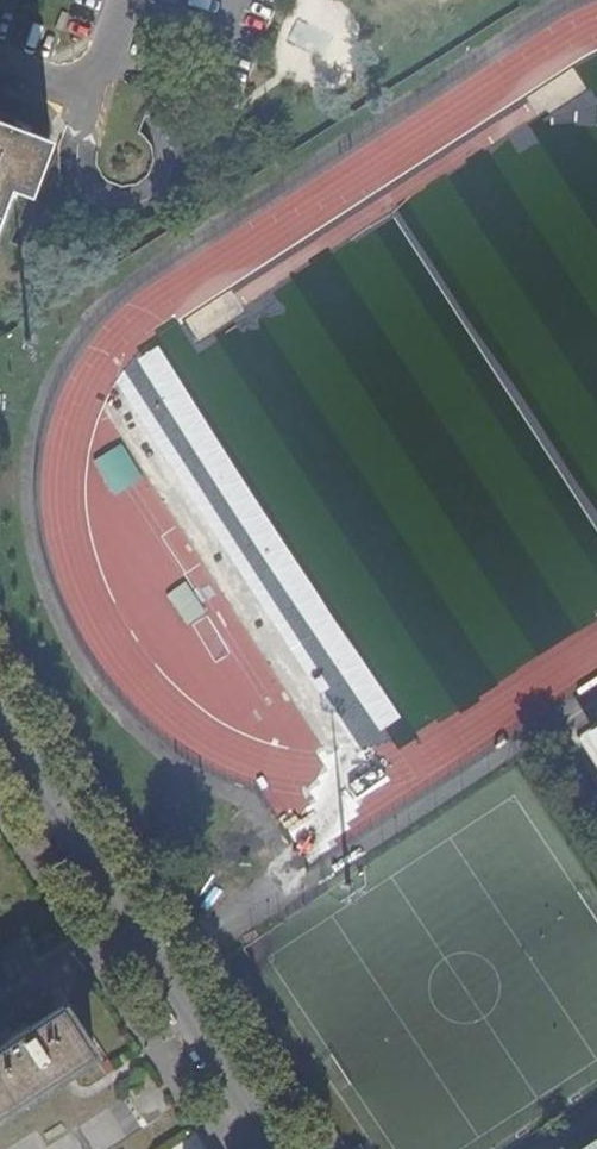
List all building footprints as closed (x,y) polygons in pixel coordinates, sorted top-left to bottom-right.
[(10,186),(29,193),(49,141),(0,122),(0,210),(10,186)] [(141,478),(121,445),(94,461),(114,494),(141,478)] [(202,611),(184,583),(168,593),(186,622),(202,611)] [(570,744),(585,768),(596,761),(596,727),(570,744)] [(596,786),(596,761),(585,768),(596,787),(596,786)] [(66,1005),(0,1047),(0,1113),(95,1051),(66,1005)]
